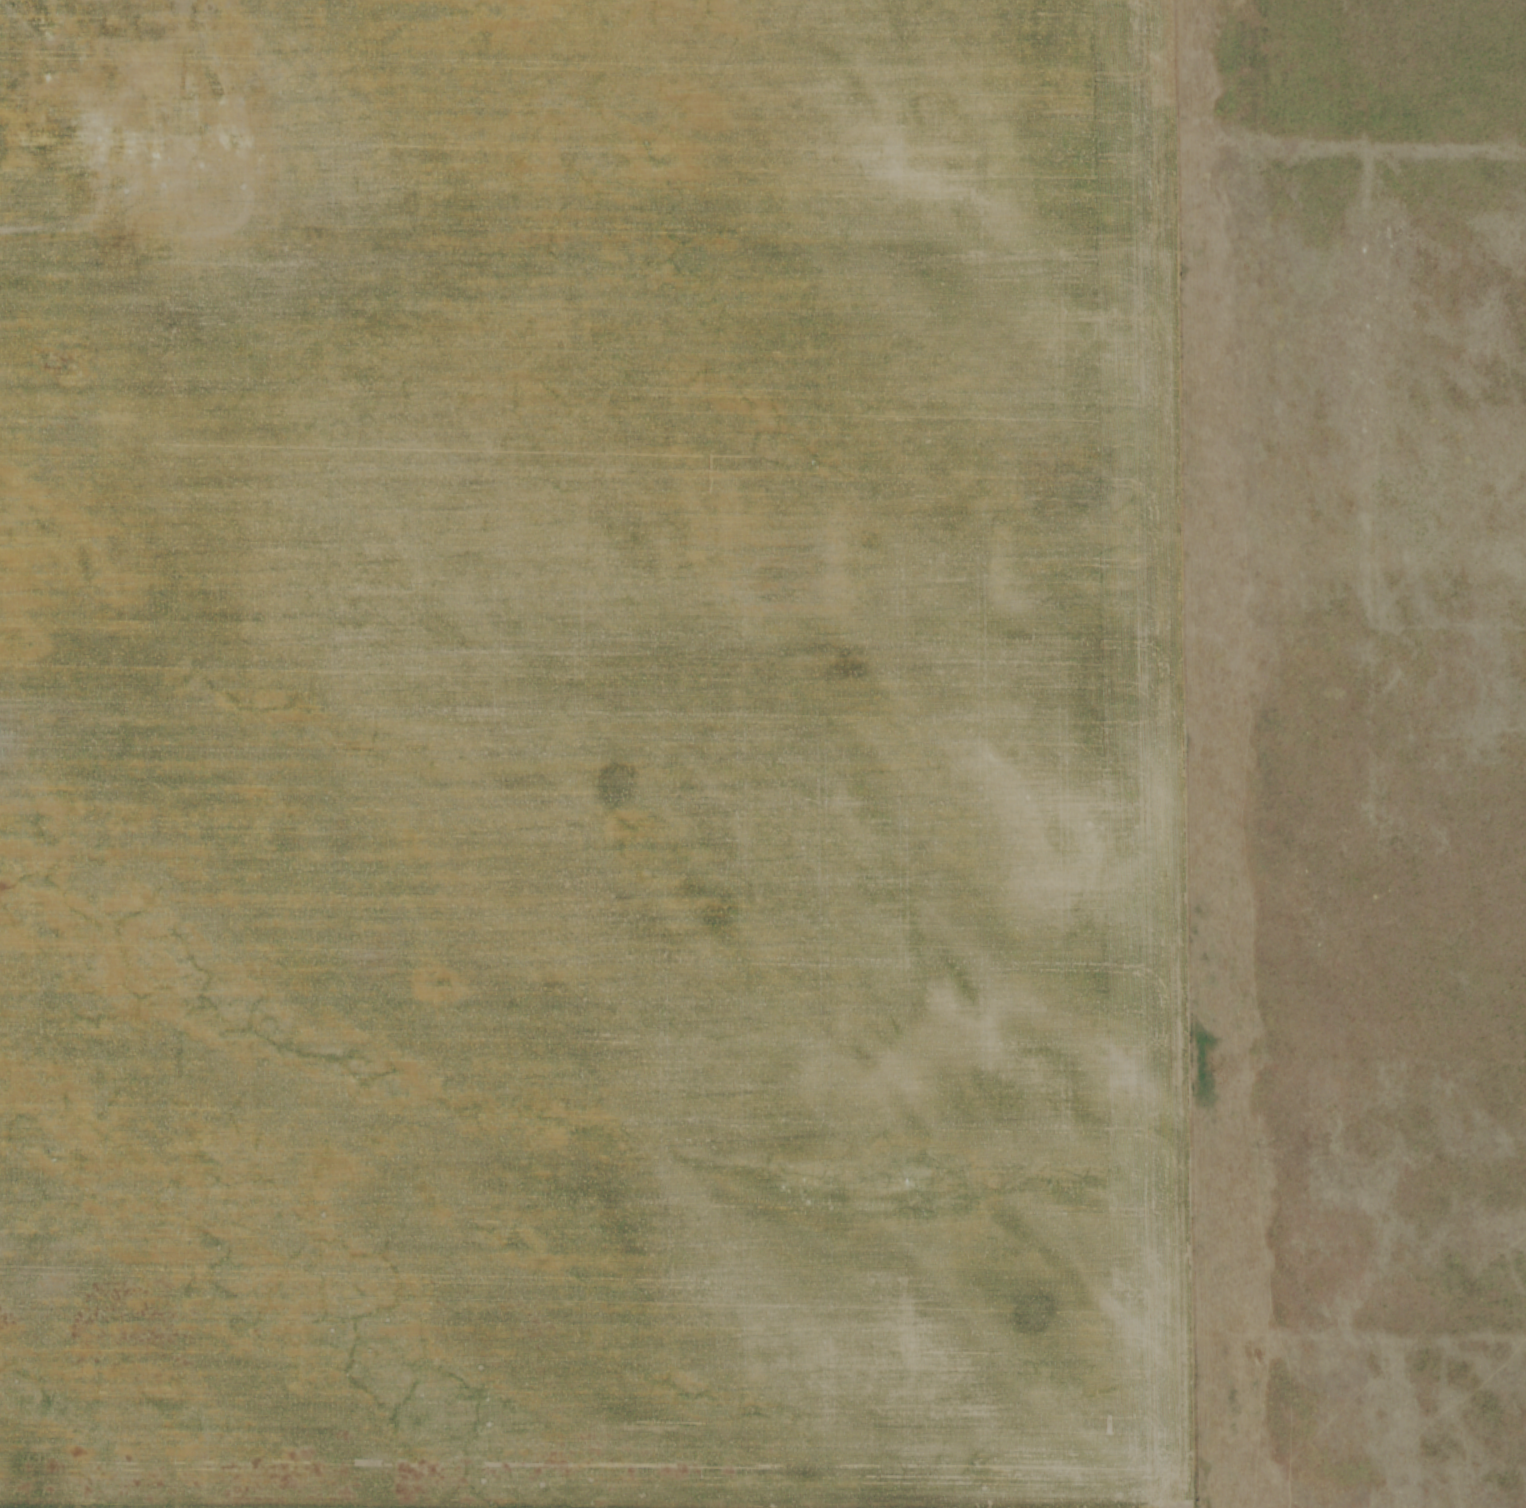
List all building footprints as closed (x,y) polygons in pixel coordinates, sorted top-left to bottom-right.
[(190,9),(192,12),(195,13),(199,13),(202,11),(203,7),(202,4),(200,1),(197,0),(194,1),(191,3),(190,6),(190,9)] [(207,10),(209,13),(212,14),(215,14),(218,12),(219,8),(219,5),(217,2),(213,1),(210,2),(208,4),(206,7),(207,10)] [(168,9),(169,12),(173,13),(176,12),(178,9),(177,5),(175,3),(172,3),(169,4),(168,6),(168,9)] [(191,25),(193,28),(196,29),(200,29),(203,27),(204,24),(203,20),(201,18),(198,16),(195,17),(192,19),(191,22),(191,25)] [(207,24),(209,27),(212,28),(215,28),(218,26),(219,23),(219,20),(217,17),(213,16),(210,16),(208,18),(206,21),(207,24)] [(167,26),(169,28),(172,30),(175,29),(177,26),(177,22),(174,20),(171,19),(169,21),(167,23),(167,26)] [(48,71),(50,74),(53,75),(56,75),(59,73),(60,70),(60,66),(58,64),(55,62),(52,63),(49,65),(48,68),(48,71)] [(104,78),(104,93),(114,92),(113,78),(104,78)]
